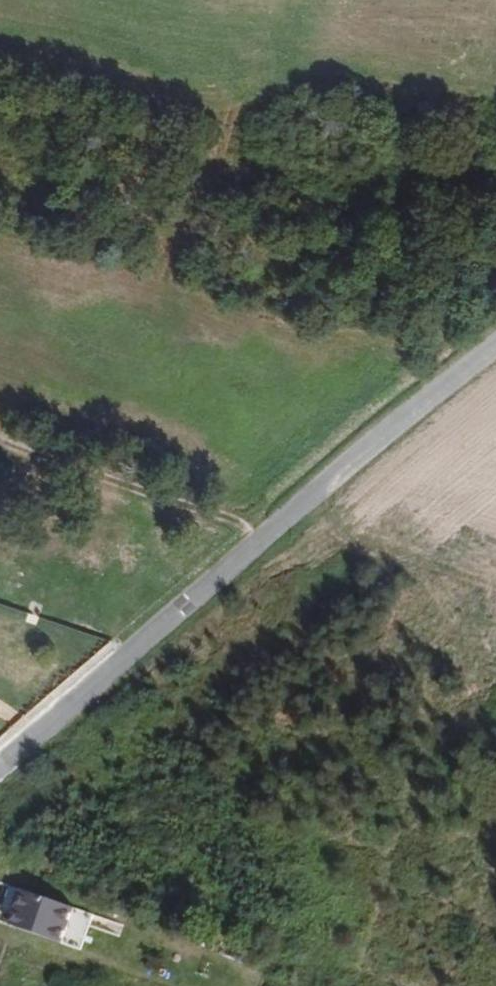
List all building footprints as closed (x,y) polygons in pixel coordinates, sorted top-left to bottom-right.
[(74,909),(22,891),(10,925),(63,942),(74,909)]
